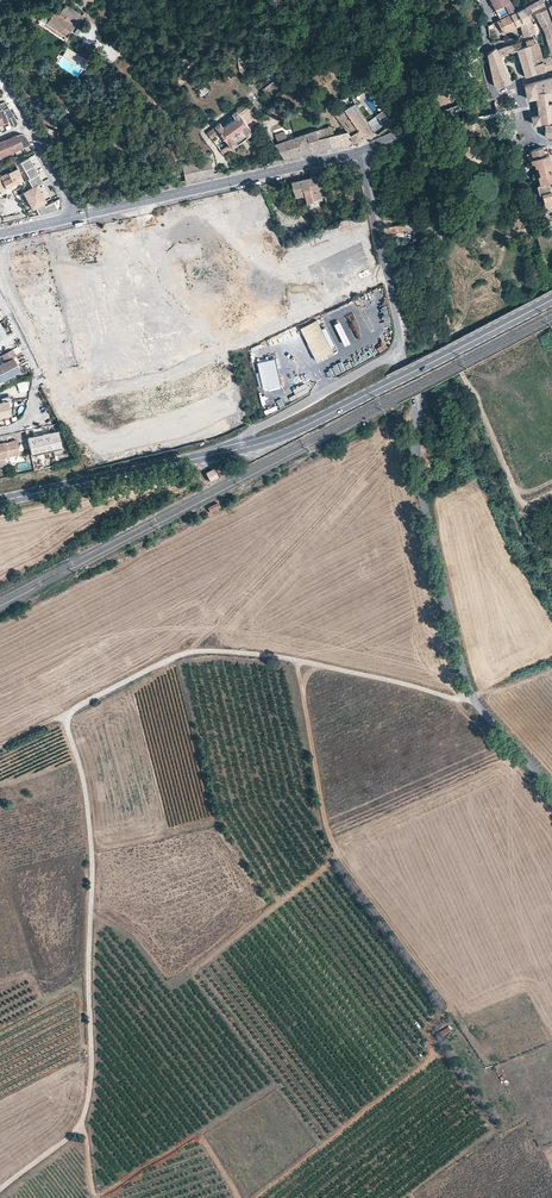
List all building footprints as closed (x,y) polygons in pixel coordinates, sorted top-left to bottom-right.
[(493,4),(498,13),(504,10),(503,8),(507,7),(508,11),(514,8),(510,0),(498,0),(493,4)] [(84,16),(66,4),(61,10),(80,23),(84,16)] [(532,8),(529,4),(519,8),(497,20),(504,31),(520,23),(523,35),(536,30),(535,28),(538,27),(535,21),(532,22),(531,18),(528,13),(532,8)] [(55,7),(45,24),(66,37),(70,31),(76,34),(80,28),(79,27),(81,24),(55,7)] [(551,22),(546,7),(541,10),(546,24),(551,22)] [(551,35),(551,25),(551,22),(546,24),(541,10),(535,12),(544,31),(546,37),(551,35)] [(529,44),(532,53),(535,52),(535,50),(540,48),(537,40),(534,41),(531,42),(530,38),(525,39),(526,45),(529,44)] [(506,44),(497,48),(500,55),(517,48),(521,47),(519,41),(506,44)] [(517,48),(526,75),(537,71),(532,53),(529,44),(526,45),(521,47),(517,48)] [(496,46),(494,46),(487,52),(494,83),(497,86),(511,80),(508,74),(502,60),(500,55),(497,48),(496,46)] [(532,53),(537,71),(540,69),(546,68),(543,60),(549,58),(548,54),(546,54),(542,56),(540,48),(535,50),(535,52),(532,53)] [(68,50),(65,56),(82,65),(85,60),(68,50)] [(546,68),(551,67),(551,57),(551,53),(549,54),(548,54),(549,58),(543,60),(546,68)] [(502,60),(508,74),(511,72),(505,58),(502,60)] [(249,62),(244,62),(235,69),(238,72),(243,68),(249,64),(249,62)] [(286,70),(291,75),(293,73),(295,71),(290,66),(288,67),(286,70)] [(543,78),(548,96),(551,96),(551,76),(543,78)] [(534,122),(551,119),(550,118),(551,118),(551,100),(549,100),(548,96),(543,78),(525,83),(528,96),(536,95),(539,112),(532,114),(534,122)] [(285,100),(296,93),(291,87),(281,95),(285,100)] [(223,154),(262,125),(258,120),(246,104),(233,113),(236,117),(223,127),(220,123),(207,133),(223,154)] [(9,108),(3,110),(7,119),(10,117),(13,116),(9,108)] [(347,131),(350,136),(354,142),(374,133),(357,109),(348,114),(344,109),(335,114),(347,131)] [(331,125),(318,129),(321,137),(334,134),(331,125)] [(295,137),(301,153),(351,143),(347,137),(350,136),(347,131),(334,134),(321,137),(318,129),(295,137)] [(284,157),(301,153),(295,137),(288,139),(287,135),(285,131),(276,134),(277,139),(279,142),(275,144),(284,157)] [(19,134),(17,135),(22,148),(29,144),(24,135),(22,134),(19,134)] [(10,139),(15,151),(22,148),(17,135),(12,137),(13,138),(10,139)] [(2,141),(7,154),(15,151),(10,139),(6,141),(6,140),(2,141)] [(547,152),(544,153),(542,145),(529,148),(531,157),(530,157),(532,165),(534,164),(536,170),(538,170),(539,174),(537,174),(539,182),(536,183),(539,192),(542,191),(545,201),(550,200),(551,199),(551,182),(549,183),(548,179),(551,178),(551,176),(550,170),(547,171),(545,172),(544,168),(546,167),(549,166),(548,161),(549,161),(547,152)] [(21,162),(25,170),(34,166),(29,157),(21,162)] [(30,179),(38,174),(34,166),(25,170),(30,179)] [(6,189),(23,181),(18,169),(0,178),(0,177),(0,190),(5,187),(6,189)] [(28,179),(32,187),(36,185),(43,182),(38,174),(30,179),(28,179)] [(307,178),(313,200),(324,197),(330,194),(322,183),(316,176),(307,178)] [(313,200),(307,178),(292,182),(295,197),(304,194),(307,203),(313,201),(313,200)] [(43,182),(47,189),(52,186),(48,179),(43,182)] [(23,192),(28,200),(40,193),(36,185),(32,187),(23,192)] [(40,193),(28,200),(32,208),(35,207),(43,202),(45,201),(40,193)] [(335,201),(330,194),(324,197),(328,205),(335,201)] [(43,202),(35,207),(39,214),(56,210),(57,209),(53,202),(45,206),(43,202)] [(401,224),(398,225),(383,228),(385,234),(405,231),(405,232),(415,230),(420,229),(418,223),(404,223),(401,224)] [(332,352),(316,320),(301,328),(316,360),(332,352)] [(380,333),(375,343),(385,348),(390,338),(380,333)] [(4,380),(3,378),(12,373),(13,375),(20,371),(19,370),(20,370),(18,365),(15,367),(14,364),(16,363),(14,358),(17,357),(13,350),(1,356),(5,362),(0,365),(0,381),(4,380)] [(281,384),(276,358),(259,362),(264,389),(281,384)] [(17,384),(20,392),(28,389),(25,382),(17,384)] [(304,382),(292,388),(297,396),(309,390),(304,382)] [(284,406),(290,401),(286,395),(279,400),(284,406)] [(7,401),(1,402),(0,402),(0,418),(10,415),(7,401)] [(28,438),(31,456),(61,449),(57,432),(28,438)] [(17,440),(0,444),(0,461),(5,460),(5,458),(20,455),(17,440)] [(213,468),(192,479),(196,487),(218,477),(213,468)] [(217,502),(207,507),(209,512),(219,507),(217,502)]
